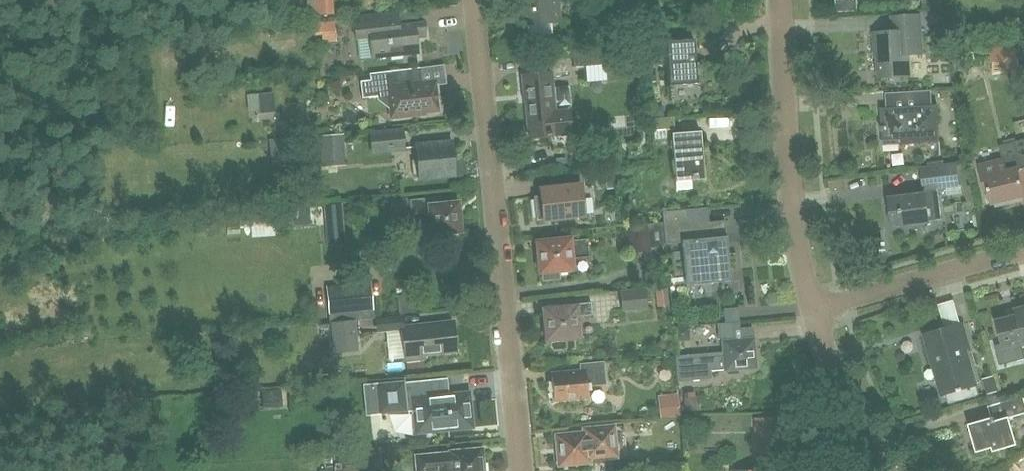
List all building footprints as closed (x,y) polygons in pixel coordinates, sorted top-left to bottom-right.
[(333,0),(307,0),(306,0),(308,16),(316,15),(316,16),(334,14),(333,0)] [(550,22),(562,21),(560,0),(519,0),(517,0),(519,25),(527,24),(528,37),(552,35),(550,22)] [(417,38),(425,37),(424,23),(399,25),(398,11),(356,16),(358,40),(372,38),(374,58),(418,54),(417,38)] [(923,54),(921,15),(892,17),(893,32),(875,33),(875,34),(877,34),(879,78),(910,76),(909,55),(923,54)] [(339,21),(324,23),(328,44),(342,42),(339,21)] [(669,83),(697,82),(695,38),(667,39),(669,83)] [(1006,48),(993,49),(994,62),(1007,62),(1006,48)] [(573,68),(605,64),(604,51),(573,54),(573,68)] [(613,89),(611,67),(582,68),(583,90),(613,89)] [(424,86),(421,84),(419,69),(369,75),(370,81),(360,83),(362,99),(377,97),(378,100),(390,111),(391,115),(438,110),(435,84),(424,86)] [(553,89),(552,72),(524,74),(526,93),(528,93),(532,137),(548,135),(549,140),(552,148),(570,146),(568,133),(572,133),(569,110),(569,87),(553,89)] [(883,146),(941,142),(939,106),(881,109),(883,146)] [(170,132),(182,132),(183,109),(171,108),(170,132)] [(655,136),(668,134),(668,130),(672,129),(671,118),(653,121),(655,136)] [(634,124),(618,128),(621,139),(637,134),(634,124)] [(371,155),(405,152),(403,129),(368,132),(371,155)] [(677,190),(693,188),(692,180),(705,179),(702,130),(673,132),(677,181),(675,181),(677,190)] [(350,139),(328,139),(328,166),(349,167),(350,139)] [(1023,197),(1023,192),(1019,170),(1023,168),(1023,140),(1013,143),(1000,146),(1002,158),(977,163),(984,191),(989,190),(992,205),(995,204),(996,208),(1010,204),(1009,201),(1023,197)] [(420,178),(455,175),(452,143),(417,146),(418,160),(412,160),(414,178),(420,177),(420,178)] [(960,187),(956,161),(920,167),(923,191),(925,191),(926,195),(890,199),(893,227),(942,220),(938,190),(960,187)] [(584,216),(580,186),(540,191),(540,196),(533,197),(536,222),(584,216)] [(430,198),(410,200),(412,216),(429,214),(432,235),(461,232),(458,203),(430,206),(430,198)] [(327,244),(345,242),(342,204),(323,206),(327,244)] [(665,242),(683,241),(687,286),(731,281),(726,221),(687,224),(686,211),(662,213),(665,242)] [(278,220),(257,219),(256,238),(277,239),(278,220)] [(630,253),(651,250),(647,224),(626,226),(630,253)] [(587,238),(539,243),(540,256),(536,256),(537,267),(541,267),(543,281),(560,279),(559,274),(576,272),(575,258),(589,256),(587,238)] [(355,321),(355,322),(374,319),(370,282),(326,287),(330,324),(355,321)] [(622,313),(623,313),(648,310),(646,295),(645,288),(640,289),(619,291),(622,313)] [(962,302),(950,302),(950,320),(963,320),(962,302)] [(590,303),(560,306),(561,310),(545,312),(547,324),(543,325),(544,335),(548,335),(548,339),(577,336),(576,317),(592,315),(590,303)] [(724,322),(740,321),(739,307),(723,308),(724,322)] [(997,321),(1003,344),(996,346),(1001,365),(1023,359),(1023,350),(1022,343),(1023,343),(1023,308),(1016,310),(1017,315),(997,321)] [(376,318),(378,332),(403,329),(407,361),(425,359),(425,355),(456,351),(455,335),(450,335),(449,323),(405,328),(403,315),(376,318)] [(359,351),(355,322),(355,321),(330,324),(334,354),(359,351)] [(740,321),(724,322),(718,323),(719,339),(724,338),(726,353),(706,354),(675,357),(677,383),(711,379),(711,370),(729,368),(729,373),(739,372),(739,367),(756,366),(754,340),(737,342),(736,323),(741,323),(741,321),(740,321)] [(970,344),(964,323),(926,334),(939,376),(937,376),(943,395),(946,394),(949,404),(980,395),(965,345),(970,344)] [(554,400),(588,397),(587,384),(603,383),(602,363),(582,364),(583,371),(552,375),(554,400)] [(445,395),(443,379),(418,382),(363,387),(366,415),(413,411),(416,434),(474,429),(470,393),(445,395)] [(659,417),(682,415),(679,393),(657,395),(659,417)] [(1017,445),(1009,418),(1023,414),(1023,398),(1023,396),(988,406),(992,419),(968,425),(976,453),(992,449),(993,452),(1017,445)] [(561,465),(589,463),(619,460),(616,424),(581,427),(582,435),(558,437),(561,465)] [(480,451),(451,453),(451,452),(416,456),(417,470),(482,470),(480,451)] [(380,452),(332,457),(334,470),(382,470),(380,452)]
